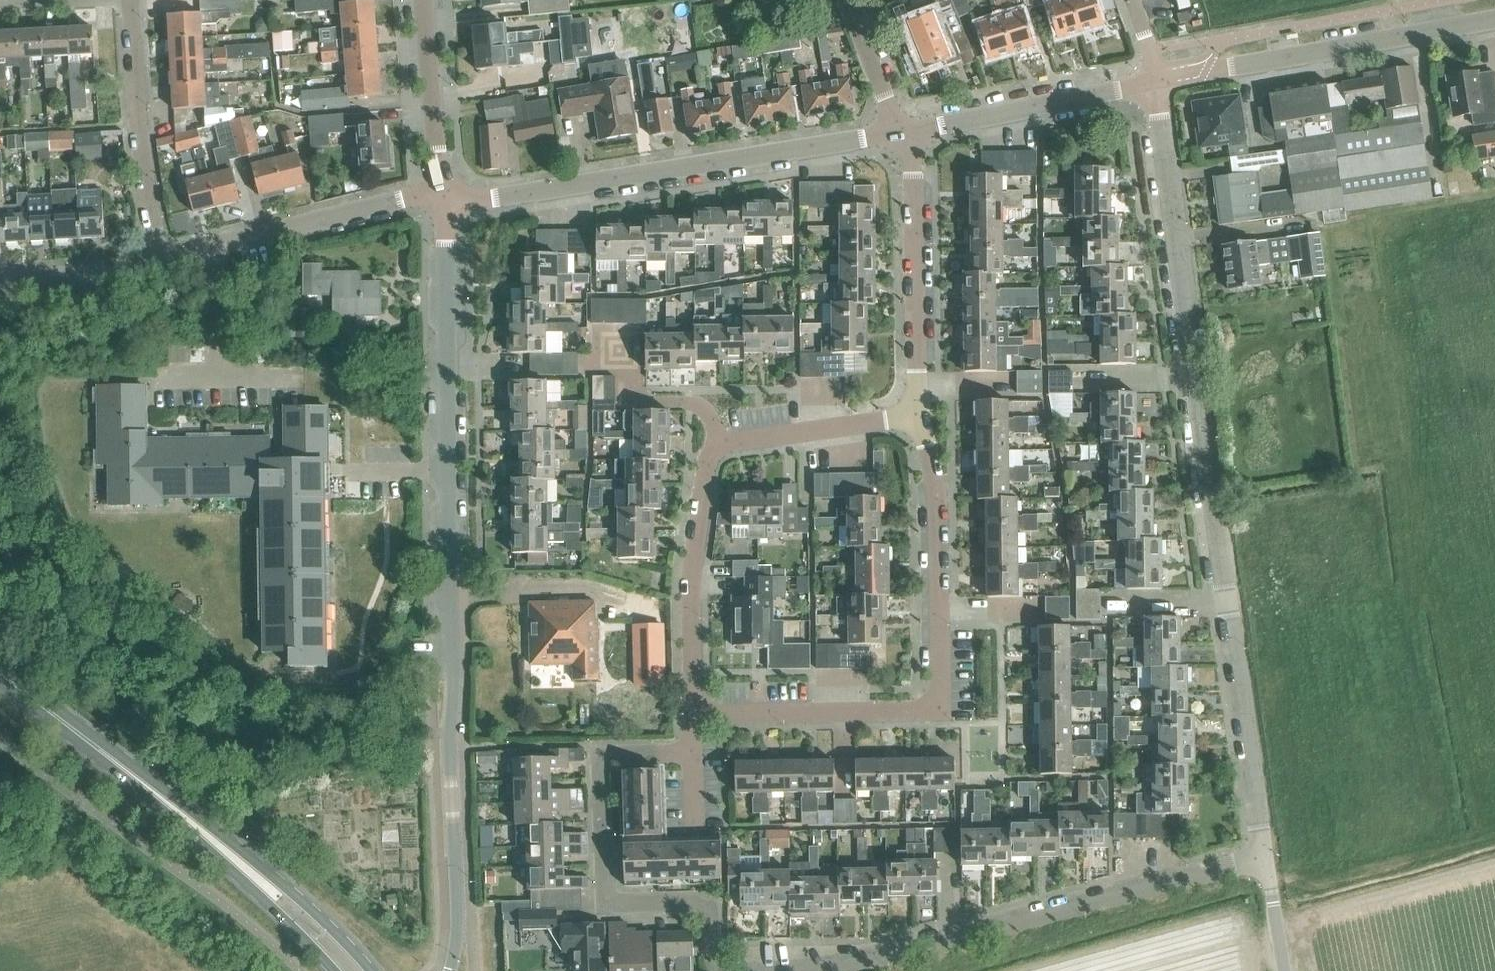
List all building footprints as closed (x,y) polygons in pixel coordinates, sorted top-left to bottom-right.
[(342,14),(344,28),(375,26),(373,1),(341,4),(341,0),(295,0),(297,14),(331,11),(332,15),(342,14)] [(569,13),(568,0),(545,0),(528,2),(529,17),(569,13)] [(787,9),(800,4),(809,0),(784,0),(787,9)] [(940,11),(935,13),(944,36),(951,33),(963,28),(958,17),(951,0),(935,0),(940,11)] [(1072,0),(1062,0),(1048,4),(1058,39),(1081,32),(1072,0)] [(1081,32),(1104,25),(1096,0),(1072,0),(1081,32)] [(167,16),(169,40),(200,38),(199,24),(218,24),(222,20),(233,19),(232,15),(241,14),(240,2),(198,4),(198,14),(167,16)] [(753,2),(741,6),(744,14),(756,9),(753,2)] [(1025,11),(1001,18),(1012,53),(1035,46),(1025,11)] [(921,19),(907,24),(916,46),(916,47),(944,36),(935,13),(921,19)] [(572,16),(558,17),(561,41),(562,47),(575,46),(573,19),(572,16)] [(1012,53),(1001,18),(978,25),(989,60),(1012,53)] [(260,20),(255,27),(255,35),(270,34),(269,20),(260,20)] [(490,26),(473,28),(475,49),(492,48),(507,46),(518,45),(518,46),(534,44),(545,43),(543,30),(505,34),(505,25),(490,26)] [(322,54),(377,49),(375,26),(344,28),(332,29),(333,41),(321,42),(322,54)] [(80,75),(79,55),(93,54),(91,27),(67,29),(68,56),(72,109),(73,109),(74,120),(84,120),(83,108),(86,108),(84,74),(80,75)] [(963,28),(951,33),(960,55),(972,50),(963,28)] [(67,29),(41,30),(43,57),(45,57),(47,89),(58,88),(55,57),(68,56),(67,29)] [(41,30),(18,32),(20,59),(21,59),(22,80),(22,90),(31,90),(31,79),(32,79),(31,58),(43,57),(41,30)] [(826,30),(817,31),(821,61),(828,61),(830,60),(827,38),(826,30)] [(0,33),(0,60),(6,60),(20,59),(18,32),(0,33)] [(289,50),(288,33),(273,34),(274,51),(289,50)] [(799,35),(779,38),(781,52),(791,51),(802,49),(799,35)] [(944,36),(916,47),(925,69),(938,64),(953,58),(944,36)] [(226,48),(200,50),(200,38),(169,40),(170,63),(201,61),(242,58),(271,57),(270,44),(226,46),(226,48)] [(779,38),(760,41),(762,55),(781,52),(779,38)] [(564,64),(562,47),(561,41),(549,42),(552,65),(564,64)] [(492,48),(475,49),(477,71),(520,67),(519,54),(535,53),(534,44),(518,46),(518,45),(507,46),(492,48)] [(747,46),(733,48),(735,61),(748,60),(747,46)] [(346,62),(347,75),(379,72),(377,49),(322,54),(323,64),(346,62)] [(696,54),(699,68),(713,65),(709,50),(696,54)] [(275,58),(275,70),(290,69),(289,56),(275,58)] [(667,60),(670,84),(685,81),(681,57),(667,60)] [(170,63),(171,87),(202,85),(202,84),(202,74),(243,72),(242,59),(213,61),(201,61),(170,63)] [(590,85),(559,89),(564,117),(583,114),(583,112),(599,109),(600,118),(598,118),(601,139),(637,134),(631,98),(627,78),(624,59),(587,65),(590,83),(590,85)] [(838,83),(825,84),(830,113),(853,109),(847,64),(843,65),(843,61),(838,62),(839,65),(836,66),(838,83)] [(651,63),(637,65),(646,121),(649,121),(651,138),(654,138),(657,141),(663,141),(665,136),(673,135),(668,100),(658,102),(651,63)] [(830,113),(825,84),(812,86),(809,71),(808,71),(807,66),(802,67),(802,71),(799,72),(806,116),(830,113)] [(1413,66),(1381,70),(1382,77),(1385,100),(1388,118),(1378,119),(1379,127),(1421,121),(1413,66)] [(347,75),(349,89),(349,99),(381,96),(379,72),(347,75)] [(1494,73),(1479,75),(1478,72),(1463,75),(1460,72),(1454,73),(1452,77),(1447,77),(1453,117),(1472,114),(1474,126),(1494,123),(1494,76),(1494,73)] [(780,92),(767,94),(769,107),(771,122),(795,119),(788,74),(785,75),(780,75),(778,76),(780,92)] [(1385,100),(1382,77),(1343,83),(1343,84),(1326,87),(1332,122),(1334,134),(1335,136),(1355,133),(1350,105),(1385,100)] [(765,78),(741,82),(748,126),(771,122),(769,107),(767,94),(765,78)] [(721,101),(708,103),(712,132),(736,128),(729,83),(726,84),(726,79),(720,80),(721,85),(719,85),(721,101)] [(1269,90),(1272,106),(1259,109),(1263,137),(1283,134),(1285,143),(1334,134),(1332,122),(1326,87),(1325,80),(1269,90)] [(206,127),(215,126),(230,122),(236,120),(234,109),(230,109),(229,96),(220,97),(220,83),(202,84),(202,85),(171,87),(173,111),(204,109),(206,127)] [(695,105),(694,104),(709,101),(707,92),(693,94),(692,89),(690,89),(689,85),(684,86),(685,90),(682,91),(689,135),(712,132),(708,103),(695,105)] [(548,87),(538,89),(539,97),(549,96),(548,87)] [(349,99),(349,89),(339,90),(339,88),(301,92),(303,111),(351,108),(349,99)] [(1228,143),(1228,144),(1231,158),(1248,156),(1246,142),(1248,142),(1240,95),(1193,102),(1199,148),(1228,143)] [(484,102),(488,127),(482,128),(483,170),(507,170),(506,130),(515,129),(516,140),(554,133),(549,102),(522,107),(520,96),(484,102)] [(346,133),(345,114),(309,117),(311,136),(346,133)] [(19,115),(8,115),(8,127),(19,127),(19,115)] [(236,120),(230,122),(239,158),(250,156),(252,166),(251,166),(259,197),(283,191),(275,160),(272,147),(260,150),(251,116),(236,120)] [(220,173),(209,176),(216,207),(240,201),(232,170),(230,161),(239,158),(230,122),(215,126),(221,149),(214,151),(220,173)] [(357,126),(360,167),(374,166),(374,170),(391,168),(389,148),(386,148),(384,123),(357,126)] [(1432,199),(1421,123),(1335,136),(1334,134),(1285,143),(1286,151),(1288,164),(1292,190),(1296,215),(1345,208),(1346,213),(1432,199)] [(174,135),(175,153),(201,146),(197,130),(174,135)] [(289,156),(275,160),(283,191),(306,185),(298,154),(293,130),(282,134),(285,147),(287,147),(289,156)] [(47,132),(48,149),(48,152),(72,150),(71,131),(47,132)] [(24,151),(48,149),(47,132),(23,134),(24,148),(24,151)] [(1494,157),(1494,132),(1472,136),(1476,160),(1494,157)] [(101,133),(75,135),(76,162),(103,160),(101,133)] [(8,149),(24,148),(23,134),(7,136),(8,149)] [(1055,139),(1047,147),(1053,154),(1062,145),(1055,139)] [(1233,176),(1215,178),(1216,183),(1221,225),(1229,224),(1234,223),(1260,219),(1264,219),(1296,215),(1292,190),(1261,195),(1258,173),(1261,168),(1288,164),(1286,151),(1248,156),(1231,158),(1231,160),(1233,176)] [(982,153),(982,177),(993,176),(993,153),(982,153)] [(1003,153),(993,153),(993,176),(1002,176),(1003,176),(1003,153)] [(1014,153),(1003,153),(1003,176),(1014,176),(1014,153)] [(1025,153),(1014,153),(1014,176),(1025,176),(1025,153)] [(1036,153),(1025,153),(1025,176),(1037,176),(1036,153)] [(209,176),(198,178),(195,164),(182,168),(185,181),(193,213),(216,207),(209,176)] [(1076,194),(1110,194),(1109,169),(1076,169),(1076,190),(1060,190),(1060,198),(1076,198),(1076,194)] [(969,177),(970,201),(1023,200),(1023,192),(1002,192),(1002,176),(993,176),(982,177),(969,177)] [(801,207),(812,207),(812,183),(801,183),(801,207)] [(812,207),(822,207),(822,183),(812,183),(812,207)] [(822,207),(834,207),(834,183),(822,183),(822,207)] [(834,207),(841,207),(844,207),(844,183),(834,183),(834,207)] [(844,207),(855,207),(855,187),(855,183),(844,183),(844,207)] [(855,207),(874,207),(874,187),(855,187),(855,207)] [(75,192),(77,240),(103,238),(100,190),(75,192)] [(1044,199),(1060,198),(1060,190),(1044,190),(1044,199)] [(52,214),(53,241),(77,240),(75,192),(65,192),(66,213),(53,214),(52,214)] [(3,217),(5,244),(29,242),(27,215),(30,215),(28,193),(17,194),(18,204),(4,205),(4,217),(3,217)] [(27,215),(29,242),(53,241),(52,214),(53,214),(52,193),(41,193),(43,214),(30,215),(27,215)] [(1085,218),(1110,218),(1110,194),(1076,194),(1076,198),(1076,219),(1085,218)] [(970,201),(970,225),(1002,224),(1002,208),(1023,208),(1023,200),(970,201)] [(743,203),(743,210),(744,210),(745,238),(745,237),(764,237),(764,254),(773,254),(773,247),(773,237),(768,237),(768,202),(743,203)] [(793,202),(768,202),(768,237),(773,237),(773,247),(782,247),(782,237),(794,237),(793,202)] [(841,233),(874,233),(874,207),(855,207),(844,207),(841,207),(841,228),(824,228),(824,237),(841,237),(841,233)] [(695,211),(695,218),(696,218),(696,246),(697,246),(716,246),(716,262),(725,262),(725,246),(721,246),(721,210),(695,211)] [(744,210),(743,210),(721,210),(721,246),(725,246),(745,246),(745,237),(745,238),(744,210)] [(646,218),(646,225),(647,225),(647,254),(648,254),(648,261),(666,261),(666,269),(676,269),(676,254),(672,254),(672,218),(646,218)] [(696,218),(695,218),(672,218),(672,254),(676,254),(697,254),(697,246),(696,246),(696,218)] [(1085,243),(1118,243),(1118,218),(1110,218),(1085,218),(1085,238),(1068,239),(1068,248),(1085,248),(1085,243)] [(970,225),(970,249),(1023,249),(1023,240),(1003,240),(1002,224),(970,225)] [(647,225),(646,225),(623,226),(623,261),(628,261),(648,261),(648,254),(647,254),(647,225)] [(597,262),(618,261),(618,276),(628,276),(628,261),(623,261),(623,226),(597,226),(597,262)] [(807,237),(824,237),(824,228),(807,228),(807,237)] [(536,231),(536,255),(547,255),(546,230),(536,231)] [(557,230),(546,230),(547,255),(557,255),(557,230)] [(568,230),(557,230),(557,255),(568,255),(568,230)] [(568,230),(568,255),(579,255),(579,230),(568,230)] [(579,230),(579,255),(591,255),(591,230),(579,230)] [(840,257),(874,257),(874,233),(841,233),(841,237),(840,257)] [(1319,234),(1295,237),(1301,279),(1325,276),(1319,234)] [(1052,248),(1068,248),(1068,239),(1052,239),(1052,248)] [(1093,267),(1118,266),(1118,243),(1085,243),(1085,248),(1085,267),(1093,267)] [(1255,243),(1223,246),(1229,290),(1261,286),(1259,266),(1270,265),(1267,243),(1256,244),(1255,243)] [(963,275),(994,274),(1003,274),(1003,257),(1023,257),(1023,258),(1037,258),(1038,248),(1023,249),(970,249),(970,273),(963,273),(963,275)] [(773,254),(764,254),(764,269),(773,269),(773,254)] [(521,256),(522,280),(556,280),(556,275),(569,275),(568,255),(557,255),(547,255),(536,255),(521,256)] [(840,281),(874,281),(874,257),(840,257),(840,277),(824,277),(824,286),(840,286),(840,281)] [(725,262),(716,262),(716,277),(726,277),(725,262)] [(333,293),(333,316),(380,316),(379,284),(356,284),(355,273),(321,273),(321,266),(305,266),(304,296),(322,296),(323,293),(333,293)] [(1093,292),(1127,292),(1127,266),(1118,266),(1093,267),(1085,267),(1085,288),(1077,288),(1077,296),(1081,296),(1093,296),(1093,292)] [(676,269),(666,269),(667,285),(677,285),(676,269)] [(706,286),(706,272),(695,272),(695,287),(706,286)] [(963,275),(963,299),(1014,298),(1038,298),(1038,290),(994,290),(994,274),(963,275)] [(522,280),(522,304),(522,305),(544,305),(544,306),(556,305),(556,284),(573,284),(573,275),(569,275),(556,275),(556,280),(522,280)] [(573,275),(573,284),(589,283),(589,275),(573,275)] [(628,276),(618,276),(618,286),(618,294),(628,293),(628,276)] [(693,277),(679,279),(680,288),(695,286),(693,277)] [(807,285),(824,286),(824,277),(808,277),(807,285)] [(866,306),(874,306),(874,281),(840,281),(840,286),(840,305),(840,306),(866,306)] [(648,283),(648,293),(661,291),(661,283),(648,283)] [(764,304),(772,304),(772,288),(764,288),(764,304)] [(1061,297),(1077,296),(1077,288),(1061,288),(1061,292),(1061,296),(1061,297)] [(681,293),(681,302),(692,301),(695,297),(695,292),(681,293)] [(1061,292),(1045,292),(1046,316),(1057,316),(1056,304),(1061,296),(1061,292)] [(1081,316),(1101,316),(1127,315),(1127,292),(1093,292),(1093,296),(1081,296),(1081,316)] [(715,297),(715,312),(724,312),(724,297),(715,297)] [(963,299),(964,323),(994,323),(994,307),(1038,307),(1038,298),(1014,298),(963,299)] [(603,324),(603,301),(591,301),(591,324),(603,324)] [(613,301),(603,301),(603,324),(614,324),(613,301)] [(624,301),(613,301),(614,324),(624,324),(624,301)] [(636,301),(624,301),(624,324),(636,324),(636,301)] [(647,301),(636,301),(636,324),(647,323),(647,301)] [(510,304),(510,328),(544,328),(545,324),(544,306),(544,305),(522,305),(522,304),(510,304)] [(768,318),(768,354),(793,354),(793,318),(772,318),(772,304),(764,304),(764,305),(764,318),(768,318)] [(666,305),(666,321),(675,321),(675,305),(666,305)] [(744,354),(745,354),(768,354),(768,318),(764,318),(764,305),(743,305),(744,318),(744,327),(744,354)] [(866,330),(866,306),(840,306),(840,305),(833,305),(833,325),(817,325),(817,334),(821,334),(833,334),(833,330),(866,330)] [(310,310),(296,310),(296,339),(310,339),(310,310)] [(719,327),(719,363),(745,363),(745,354),(744,354),(744,327),(724,327),(724,312),(715,312),(715,328),(719,327)] [(1025,312),(1025,321),(1039,320),(1039,312),(1025,312)] [(1101,316),(1101,336),(1085,336),(1086,346),(1101,345),(1101,341),(1135,341),(1135,315),(1127,315),(1101,316)] [(694,328),(675,328),(675,321),(666,321),(666,329),(666,337),(671,337),(671,371),(696,371),(696,363),(695,363),(695,337),(694,336),(694,328)] [(964,323),(964,348),(1014,347),(1028,347),(1028,346),(1042,346),(1041,322),(1028,322),(1027,338),(1014,338),(1008,338),(1008,323),(994,323),(964,323)] [(511,354),(530,354),(545,353),(544,332),(561,332),(561,323),(545,324),(544,328),(510,328),(511,354)] [(561,323),(561,332),(577,332),(577,328),(577,323),(561,323)] [(801,334),(817,334),(817,325),(801,325),(801,334)] [(719,327),(715,328),(694,328),(694,336),(695,337),(695,363),(696,363),(719,363),(719,327)] [(586,328),(577,328),(577,332),(577,337),(586,337),(586,328)] [(671,337),(666,337),(666,329),(657,329),(658,337),(646,337),(646,371),(671,371),(671,337)] [(822,355),(833,355),(844,355),(866,355),(866,330),(833,330),(833,334),(821,334),(821,355),(822,355)] [(1069,341),(1069,336),(1069,331),(1047,331),(1047,341),(1060,341),(1061,341),(1069,341)] [(1101,341),(1101,345),(1086,346),(1085,336),(1069,336),(1069,341),(1069,346),(1077,346),(1077,355),(1101,355),(1101,365),(1135,365),(1135,341),(1101,341)] [(1014,347),(964,348),(964,373),(995,373),(994,356),(1014,356),(1014,354),(1028,354),(1028,347),(1014,347)] [(530,354),(530,365),(553,365),(553,353),(545,353),(530,354)] [(553,353),(553,365),(578,364),(578,353),(553,353)] [(800,378),(811,378),(811,355),(800,355),(800,378)] [(811,378),(821,378),(822,355),(821,355),(811,355),(811,378)] [(821,378),(833,378),(833,355),(822,355),(821,378)] [(833,355),(833,378),(844,378),(844,355),(833,355)] [(578,364),(553,365),(553,376),(578,375),(578,364)] [(553,365),(530,365),(530,376),(553,376),(553,365)] [(1049,372),(1049,384),(1073,383),(1072,371),(1049,372)] [(1015,372),(1015,385),(1040,385),(1040,372),(1015,372)] [(593,377),(593,402),(604,402),(604,377),(593,377)] [(614,377),(604,377),(604,402),(614,402),(614,377)] [(510,382),(511,408),(546,408),(546,403),(545,381),(510,382)] [(1073,383),(1049,384),(1049,395),(1073,395),(1073,383)] [(1040,385),(1015,385),(1016,396),(1041,396),(1040,385)] [(328,407),(306,408),(285,408),(285,443),(271,443),(271,439),(146,440),(146,386),(97,387),(98,466),(108,466),(109,507),(163,506),(164,499),(253,499),(261,499),(264,654),(290,653),(289,668),(328,668),(325,463),(329,463),(328,407)] [(1102,419),(1136,419),(1136,394),(1102,394),(1102,403),(1090,403),(1090,414),(1086,414),(1086,422),(1102,422),(1102,419)] [(604,402),(593,402),(594,412),(615,412),(614,402),(604,402)] [(974,402),(975,427),(1027,427),(1048,425),(1047,417),(1027,419),(1007,419),(1006,402),(974,402)] [(511,432),(519,432),(519,431),(546,431),(546,430),(546,412),(560,412),(560,403),(546,403),(546,408),(511,408),(511,432)] [(577,403),(560,403),(560,412),(573,412),(577,412),(577,406),(577,403)] [(587,405),(577,406),(577,412),(573,412),(573,430),(587,429),(587,405)] [(635,437),(668,437),(668,412),(635,412),(635,421),(626,421),(626,432),(617,432),(617,441),(635,441),(635,437)] [(1070,422),(1086,422),(1086,414),(1070,414),(1070,422)] [(1110,444),(1144,444),(1144,443),(1136,443),(1136,419),(1102,419),(1102,422),(1102,444),(1110,444)] [(975,427),(975,452),(1007,451),(1007,435),(1027,435),(1050,433),(1048,425),(1027,427),(975,427)] [(519,431),(519,432),(519,457),(554,457),(554,452),(553,430),(546,430),(546,431),(519,431)] [(602,441),(617,441),(617,432),(602,432),(602,441)] [(652,461),(660,462),(668,462),(668,437),(635,437),(635,441),(635,461),(644,462),(652,461)] [(1110,468),(1144,468),(1144,444),(1110,444),(1110,464),(1094,464),(1094,472),(1110,472),(1110,468)] [(975,452),(975,476),(1028,475),(1047,475),(1047,468),(1028,469),(1021,469),(1021,451),(1007,451),(975,452)] [(519,457),(519,480),(547,480),(547,481),(554,481),(554,468),(559,468),(559,461),(569,461),(569,452),(554,452),(554,457),(519,457)] [(586,452),(569,452),(569,461),(586,461),(586,452)] [(626,485),(660,485),(660,462),(652,461),(644,462),(635,461),(626,461),(626,480),(610,481),(610,490),(626,490),(626,485)] [(1078,464),(1067,464),(1067,472),(1078,472),(1078,464)] [(1078,472),(1094,472),(1094,464),(1078,464),(1078,472)] [(1127,493),(1152,493),(1152,492),(1144,492),(1144,468),(1110,468),(1110,472),(1110,493),(1127,493)] [(829,499),(840,499),(840,474),(829,475),(829,499)] [(840,499),(847,499),(851,499),(850,474),(840,474),(840,499)] [(851,499),(862,499),(861,474),(850,474),(851,499)] [(862,499),(873,499),(873,474),(861,474),(862,499)] [(813,499),(828,499),(829,499),(829,475),(813,475),(813,499)] [(976,502),(984,502),(984,501),(1008,500),(1008,484),(1028,484),(1028,475),(975,476),(976,502)] [(566,480),(566,489),(582,488),(582,479),(566,480)] [(512,480),(512,506),(547,505),(547,481),(547,480),(519,480),(512,480)] [(594,490),(610,490),(610,481),(594,481),(594,490)] [(626,485),(626,490),(626,509),(626,510),(653,510),(653,511),(660,511),(660,485),(626,485)] [(1059,488),(1044,488),(1045,499),(1060,499),(1059,488)] [(1076,493),(1068,493),(1069,507),(1076,507),(1076,493)] [(1117,517),(1152,517),(1152,493),(1127,493),(1110,493),(1108,493),(1109,512),(1102,512),(1102,521),(1117,521),(1117,517)] [(731,495),(732,514),(718,515),(718,525),(732,524),(732,527),(748,526),(748,540),(758,540),(757,494),(731,495)] [(782,494),(757,494),(758,540),(766,540),(766,526),(780,526),(780,534),(807,533),(807,509),(782,509),(782,494)] [(847,524),(879,523),(878,499),(873,499),(862,499),(851,499),(847,499),(847,519),(847,524)] [(984,502),(984,524),(1037,524),(1053,524),(1052,516),(1015,517),(1015,500),(1008,500),(984,501),(984,502)] [(512,506),(512,530),(547,529),(547,525),(547,505),(512,506)] [(617,509),(618,530),(602,530),(602,539),(618,539),(618,534),(653,534),(653,511),(653,510),(626,510),(626,509),(617,509)] [(1086,521),(1102,521),(1102,512),(1086,512),(1086,521)] [(1117,521),(1117,542),(1161,542),(1161,541),(1152,541),(1152,517),(1117,517),(1117,521)] [(814,528),(830,528),(830,519),(814,519),(814,528)] [(847,548),(879,548),(879,523),(847,524),(847,519),(830,519),(830,528),(841,528),(841,547),(847,546),(847,548)] [(547,565),(547,555),(547,542),(564,542),(564,533),(562,533),(562,524),(547,525),(547,529),(512,530),(512,553),(512,555),(514,555),(527,555),(528,565),(547,565)] [(579,524),(562,524),(562,533),(564,533),(579,533),(579,524)] [(984,524),(985,551),(1016,550),(1016,533),(1037,533),(1053,532),(1053,524),(1037,524),(984,524)] [(586,539),(602,539),(602,530),(586,530),(586,539)] [(579,533),(564,533),(564,542),(566,542),(566,551),(583,551),(582,543),(579,543),(579,533)] [(618,534),(618,539),(618,561),(653,561),(653,534),(618,534)] [(1126,543),(1126,562),(1110,562),(1110,571),(1126,571),(1126,566),(1161,566),(1161,542),(1117,542),(1117,543),(1126,543)] [(855,573),(888,572),(888,548),(879,548),(847,548),(847,550),(855,549),(855,569),(855,573)] [(985,551),(985,574),(1037,574),(1037,572),(1056,571),(1056,565),(1016,566),(1016,550),(985,551)] [(1107,577),(1107,571),(1110,571),(1110,562),(1095,562),(1095,565),(1075,566),(1075,576),(1079,576),(1079,577),(1107,577)] [(733,579),(746,579),(758,579),(758,576),(757,565),(757,563),(732,563),(733,579)] [(772,565),(757,565),(758,576),(786,576),(786,568),(772,568),(772,565)] [(1126,566),(1126,571),(1126,592),(1161,591),(1161,566),(1126,566)] [(823,577),(839,577),(839,569),(823,569),(823,577)] [(855,577),(855,597),(888,597),(888,572),(855,573),(855,569),(839,569),(839,577),(855,577)] [(1037,574),(985,574),(986,600),(1017,599),(1017,582),(1037,581),(1037,574)] [(733,600),(733,623),(771,623),(771,601),(785,601),(785,578),(758,579),(746,579),(746,600),(733,600)] [(1076,592),(1076,603),(1101,603),(1101,592),(1076,592)] [(175,597),(174,607),(184,614),(193,611),(194,601),(184,594),(175,597)] [(593,604),(558,605),(558,596),(549,597),(549,606),(529,606),(531,667),(573,666),(574,682),(599,681),(597,621),(594,621),(593,604)] [(848,597),(848,618),(848,622),(880,622),(880,599),(888,599),(888,597),(855,597),(848,597)] [(1045,599),(1046,610),(1069,610),(1069,599),(1045,599)] [(1101,603),(1076,603),(1076,613),(1101,613),(1101,603)] [(1069,610),(1046,610),(1046,620),(1069,620),(1069,610)] [(859,646),(870,646),(881,646),(880,622),(848,622),(848,618),(832,618),(832,626),(848,625),(848,646),(859,646)] [(1145,644),(1179,644),(1179,618),(1144,619),(1145,640),(1127,640),(1128,649),(1136,649),(1145,649),(1145,644)] [(771,623),(733,623),(734,649),(766,648),(766,670),(809,670),(808,647),(771,647),(771,623)] [(634,626),(635,687),(666,686),(664,625),(634,626)] [(1107,650),(1107,626),(1095,626),(1095,629),(1103,629),(1103,635),(1094,635),(1094,651),(1107,650)] [(1038,627),(1038,654),(1090,653),(1090,651),(1090,645),(1070,645),(1070,627),(1038,627)] [(1113,649),(1128,649),(1127,640),(1113,640),(1113,649)] [(1136,669),(1152,668),(1186,668),(1186,667),(1180,667),(1179,644),(1145,644),(1145,649),(1136,649),(1136,669)] [(848,646),(837,647),(837,670),(848,669),(848,646)] [(859,646),(848,646),(848,669),(859,669),(859,646)] [(870,646),(859,646),(859,669),(870,669),(870,646)] [(826,670),(826,647),(815,647),(815,670),(826,670)] [(837,647),(826,647),(826,670),(837,670),(837,647)] [(1038,654),(1039,678),(1071,677),(1070,662),(1090,661),(1090,660),(1107,659),(1107,650),(1090,651),(1090,653),(1038,654)] [(1152,693),(1187,693),(1186,668),(1152,668),(1152,688),(1136,688),(1136,698),(1152,697),(1152,693)] [(1039,678),(1039,702),(1091,702),(1105,702),(1105,694),(1091,694),(1071,694),(1071,677),(1039,678)] [(1120,698),(1136,698),(1136,688),(1120,688),(1120,692),(1120,698)] [(1152,718),(1158,718),(1194,717),(1194,716),(1187,716),(1187,693),(1152,693),(1152,697),(1152,718)] [(1039,702),(1040,726),(1071,725),(1070,711),(1091,710),(1104,710),(1105,702),(1091,702),(1039,702)] [(1159,742),(1194,742),(1194,717),(1158,718),(1159,737),(1144,738),(1144,746),(1153,746),(1159,746),(1159,742)] [(1040,726),(1040,751),(1092,750),(1092,749),(1091,742),(1071,743),(1071,725),(1040,726)] [(1127,747),(1144,746),(1144,738),(1126,738),(1127,747)] [(1153,746),(1153,767),(1187,766),(1194,766),(1194,742),(1159,742),(1159,746),(1153,746)] [(1092,750),(1040,751),(1041,775),(1072,775),(1072,759),(1092,759),(1107,758),(1107,748),(1092,749),(1092,750)] [(514,759),(514,781),(550,780),(550,770),(568,769),(567,761),(584,761),(584,750),(550,751),(550,758),(514,759)] [(497,753),(477,753),(477,764),(497,763),(497,753)] [(904,761),(879,762),(880,814),(888,814),(888,793),(904,793),(904,761)] [(928,761),(904,761),(904,793),(920,793),(921,813),(929,813),(928,761)] [(954,761),(928,761),(929,813),(938,813),(937,792),(954,792),(954,761)] [(880,814),(879,762),(854,762),(854,793),(871,793),(872,814),(880,814)] [(753,816),(760,816),(760,763),(735,764),(736,794),(752,794),(753,816)] [(760,816),(761,816),(761,825),(768,825),(768,813),(768,794),(784,794),(784,763),(760,763),(760,816)] [(784,763),(784,794),(801,794),(801,824),(809,824),(808,763),(784,763)] [(833,763),(808,763),(809,824),(816,824),(816,815),(815,794),(833,794),(833,763)] [(1153,786),(1153,791),(1187,791),(1187,766),(1153,767),(1142,767),(1142,786),(1153,786)] [(619,772),(620,806),(662,804),(661,771),(619,772)] [(514,781),(515,803),(584,801),(583,790),(551,791),(550,780),(514,781)] [(1057,783),(1046,783),(1046,792),(1057,792),(1057,783)] [(1079,783),(1079,799),(1088,800),(1088,783),(1079,783)] [(1120,796),(1137,795),(1137,786),(1120,786),(1120,796)] [(1142,786),(1137,786),(1137,795),(1153,795),(1153,791),(1153,786),(1142,786)] [(985,790),(974,790),(974,799),(985,799),(985,790)] [(1146,815),(1154,814),(1154,815),(1157,815),(1168,815),(1179,815),(1188,815),(1187,791),(1153,791),(1153,795),(1137,795),(1137,815),(1146,815)] [(1029,792),(1029,808),(1039,808),(1038,792),(1029,792)] [(1083,815),(1084,850),(1109,850),(1108,814),(1088,815),(1088,800),(1079,799),(1079,815),(1083,815)] [(980,832),(980,817),(990,817),(990,800),(976,800),(976,812),(972,812),(972,832),(961,832),(961,830),(951,830),(951,855),(962,854),(962,867),(986,867),(986,832),(980,832)] [(515,803),(515,826),(528,826),(528,825),(552,824),(552,823),(552,814),(570,813),(569,810),(584,809),(584,801),(515,803)] [(844,825),(844,802),(833,802),(833,825),(844,825)] [(854,802),(844,802),(844,825),(855,825),(854,802)] [(625,838),(625,848),(658,847),(657,839),(663,839),(662,804),(620,806),(621,838),(625,838)] [(1059,822),(1039,823),(1039,808),(1029,808),(1029,823),(1034,823),(1035,859),(1059,858),(1059,822)] [(1154,814),(1146,815),(1146,840),(1157,840),(1157,815),(1154,815),(1154,814)] [(1059,822),(1059,858),(1060,858),(1060,850),(1084,850),(1083,815),(1079,815),(1059,815),(1059,822)] [(1124,840),(1124,815),(1113,815),(1114,841),(1124,840)] [(1135,815),(1124,815),(1124,840),(1135,840),(1135,815)] [(1137,815),(1135,815),(1135,840),(1146,840),(1146,815),(1137,815)] [(1168,815),(1157,815),(1157,840),(1168,840),(1168,815)] [(1179,815),(1168,815),(1168,840),(1180,840),(1179,815)] [(1010,831),(990,832),(990,817),(980,817),(980,832),(986,832),(986,867),(1010,867),(1010,859),(1010,831)] [(515,826),(516,847),(587,845),(587,834),(562,834),(562,823),(552,823),(552,824),(528,825),(528,826),(515,826)] [(1010,823),(1010,831),(1010,859),(1035,859),(1034,823),(1029,823),(1010,823)] [(934,830),(935,855),(946,855),(945,830),(934,830)] [(821,831),(813,831),(813,843),(821,843),(821,831)] [(906,831),(906,848),(915,848),(915,845),(915,831),(906,831)] [(760,858),(768,858),(768,846),(773,846),(777,843),(777,832),(759,832),(759,841),(760,858)] [(492,839),(480,840),(480,848),(493,848),(492,839)] [(858,840),(858,857),(866,856),(866,840),(858,840)] [(528,847),(529,869),(563,868),(563,857),(587,857),(587,845),(516,847),(528,847)] [(722,845),(673,847),(675,887),(723,885),(722,845)] [(906,848),(906,852),(906,863),(911,863),(911,898),(936,897),(936,863),(925,863),(925,845),(915,845),(915,848),(906,848)] [(658,847),(625,848),(626,888),(675,887),(673,847),(658,847)] [(788,862),(788,872),(789,912),(789,916),(790,916),(790,920),(804,920),(806,922),(814,922),(813,880),(809,880),(809,866),(818,865),(817,849),(809,849),(809,862),(788,862)] [(756,908),(766,908),(765,873),(760,873),(760,858),(741,858),(741,850),(728,850),(728,894),(741,894),(741,908),(742,908),(742,913),(756,912),(756,908)] [(886,864),(886,871),(886,898),(911,898),(911,863),(906,863),(906,852),(897,852),(897,864),(886,864)] [(886,871),(866,871),(866,856),(858,857),(858,871),(862,871),(863,906),(886,906),(886,898),(886,871)] [(775,912),(789,912),(788,872),(768,873),(768,858),(760,858),(760,873),(765,873),(766,908),(775,908),(775,912)] [(838,867),(818,867),(818,865),(809,866),(809,880),(813,880),(814,922),(822,922),(824,920),(837,919),(837,915),(839,915),(839,907),(838,872),(838,867)] [(539,890),(563,890),(583,889),(583,878),(563,878),(563,868),(529,869),(529,891),(539,890)] [(862,871),(858,871),(838,872),(839,907),(863,906),(862,871)] [(494,872),(485,872),(485,884),(494,883),(494,872)] [(529,899),(532,899),(532,902),(557,901),(563,901),(563,890),(539,890),(529,891),(529,899)] [(502,900),(502,903),(503,906),(503,912),(521,911),(521,909),(532,908),(532,912),(522,912),(522,918),(520,918),(520,932),(524,932),(524,931),(534,931),(549,930),(564,954),(573,954),(574,970),(578,970),(607,970),(605,925),(557,926),(557,921),(557,901),(532,902),(532,899),(529,899),(502,900)] [(610,925),(611,967),(611,970),(655,970),(654,936),(629,937),(629,924),(610,925)] [(694,935),(671,936),(671,946),(661,946),(661,970),(695,970),(694,935)]
